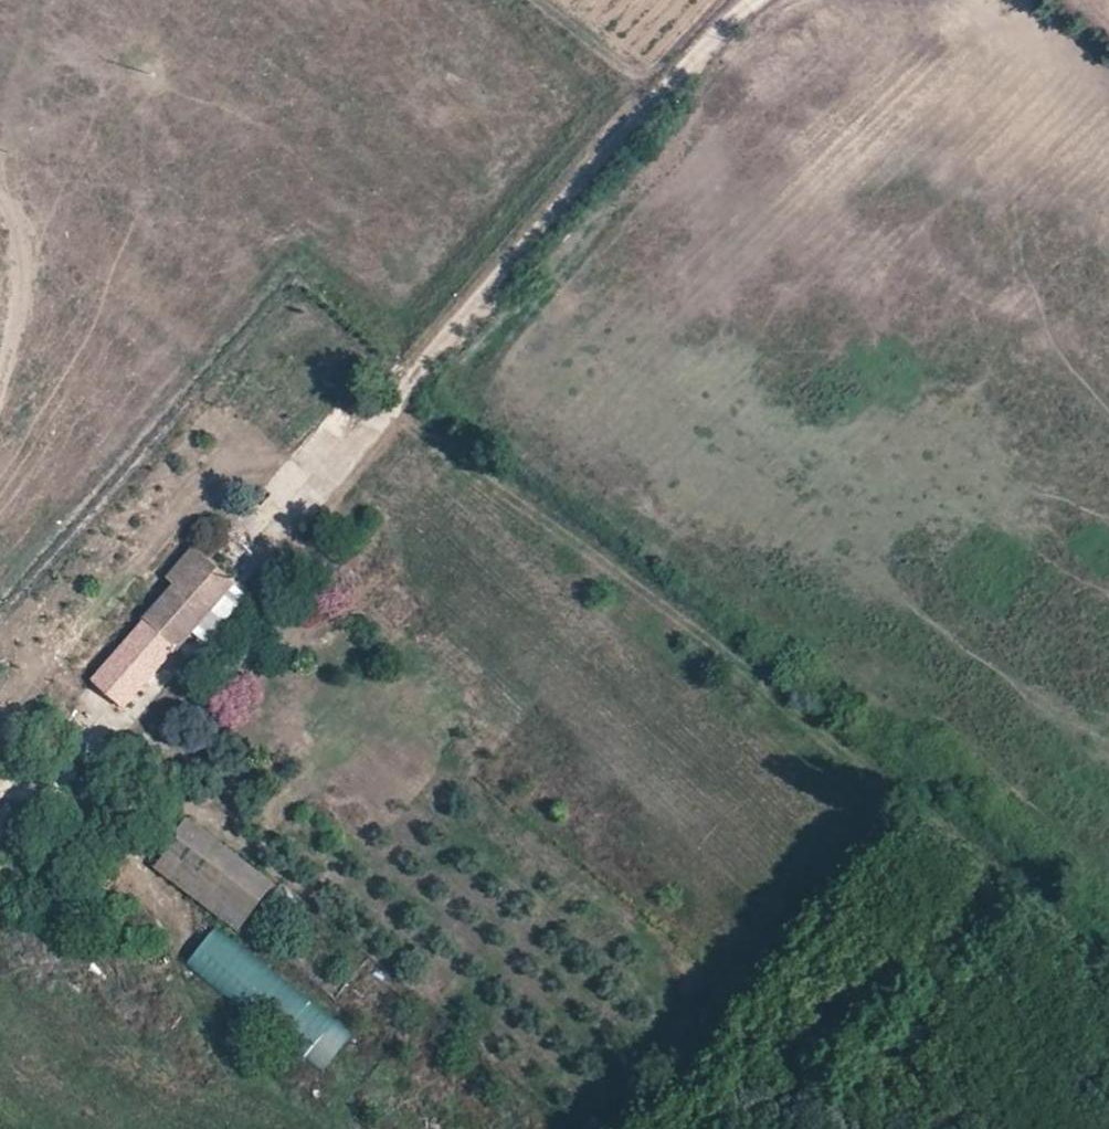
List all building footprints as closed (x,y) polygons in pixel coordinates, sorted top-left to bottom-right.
[(194,561),(93,677),(123,704),(236,576),(205,548),(200,553),(195,549),(188,556),(194,561)] [(179,834),(227,874),(243,854),(195,814),(179,834)] [(216,927),(187,965),(324,1071),(354,1033),(216,927)]
